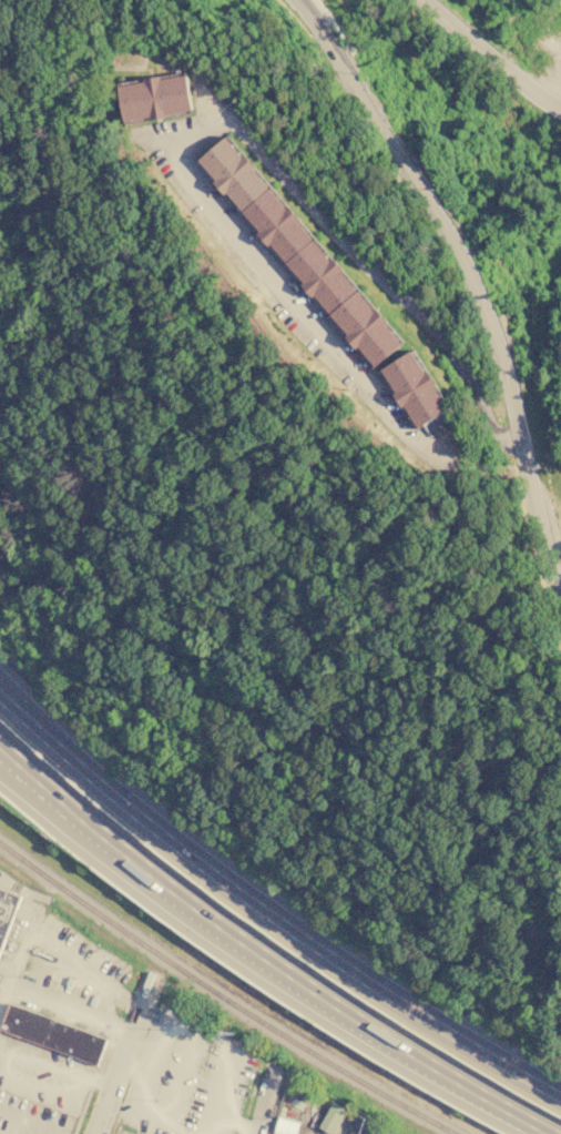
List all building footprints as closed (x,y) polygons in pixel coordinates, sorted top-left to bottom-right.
[(119,84),(125,119),(150,115),(150,119),(167,115),(167,112),(193,108),(186,74),(161,79),(160,74),(144,78),(145,80),(119,84)] [(198,161),(243,213),(274,188),(230,135),(198,161)] [(243,213),(287,266),(318,240),(274,188),(243,213)] [(287,266),(332,318),(363,292),(318,240),(287,266)] [(332,318),(377,371),(407,344),(363,292),(332,318)] [(381,373),(415,352),(451,409),(417,431),(381,373)] [(22,898),(0,957),(0,889),(22,898)] [(106,1040),(96,1066),(1,1030),(11,1003),(106,1040)] [(347,1111),(334,1133),(329,1133),(318,1127),(333,1103),(347,1111)] [(371,1122),(367,1133),(350,1133),(356,1116),(371,1122)] [(300,1123),(278,1117),(274,1133),(297,1133),(300,1123)]
